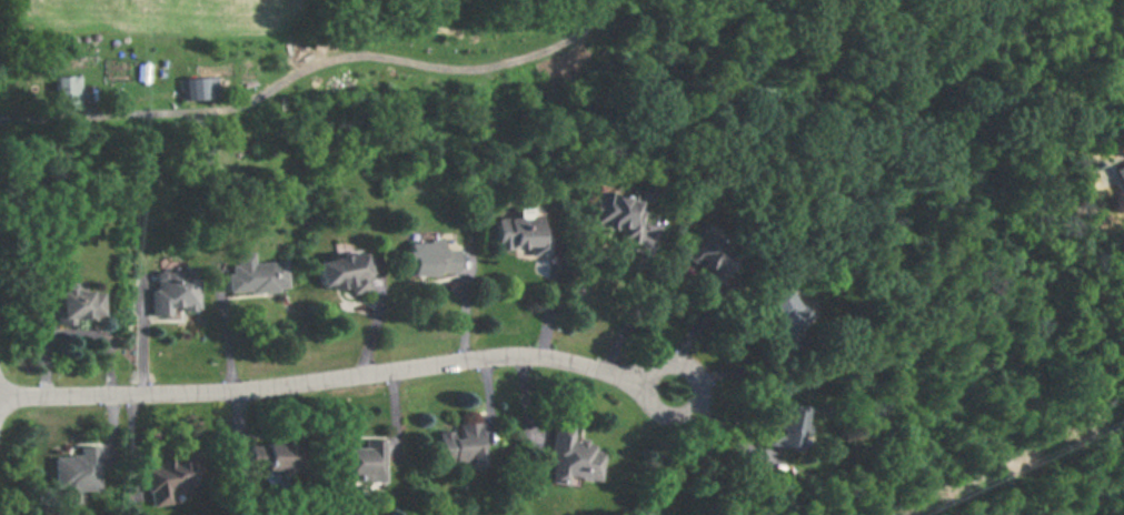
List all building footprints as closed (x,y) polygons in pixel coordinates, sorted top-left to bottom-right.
[(80,110),(80,77),(53,77),(53,110),(80,110)] [(177,100),(216,100),(216,78),(177,78),(177,100)] [(1113,168),(1123,192),(1123,162),(1113,168)] [(638,195),(597,194),(596,229),(616,230),(616,243),(637,243),(638,195)] [(494,216),(494,252),(547,252),(547,216),(494,216)] [(457,273),(455,236),(407,239),(409,275),(457,273)] [(688,263),(704,264),(702,283),(724,285),(727,240),(690,236),(688,263)] [(252,262),(251,251),(233,252),(235,271),(225,271),(226,293),(288,290),(287,260),(252,262)] [(348,292),(369,290),(364,253),(315,260),(319,286),(329,285),(330,291),(348,289),(348,292)] [(152,312),(198,311),(196,267),(150,270),(152,312)] [(56,325),(67,325),(67,317),(102,317),(101,287),(54,287),(56,325)] [(802,326),(793,289),(764,296),(773,334),(802,326)] [(478,422),(456,424),(456,430),(436,432),(439,463),(466,461),(467,469),(483,468),(478,422)] [(549,485),(567,486),(568,481),(600,482),(601,447),(579,446),(579,428),(568,428),(568,432),(551,431),(549,485)] [(339,483),(384,483),(384,440),(339,440),(339,483)] [(297,476),(296,458),(288,458),(288,443),(262,443),(262,450),(253,451),(253,458),(260,458),(261,476),(297,476)] [(97,445),(77,446),(77,456),(53,456),(54,493),(98,493),(97,445)]
